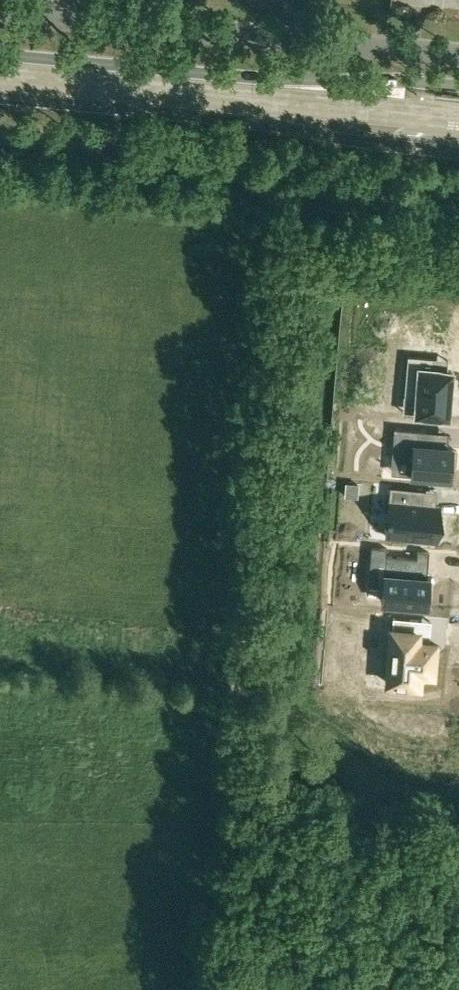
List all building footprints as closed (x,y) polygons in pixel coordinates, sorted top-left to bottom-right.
[(404,396),(417,397),(416,414),(417,414),(427,415),(427,418),(444,420),(444,416),(448,416),(449,400),(449,398),(450,391),(450,389),(451,372),(447,372),(431,370),(432,359),(408,356),(404,396)] [(394,428),(392,456),(408,457),(406,474),(449,478),(450,465),(455,466),(457,450),(452,449),(452,447),(446,446),(424,444),(426,430),(394,428)] [(357,497),(359,483),(346,482),(345,496),(357,497)] [(390,486),(386,535),(436,540),(439,505),(421,503),(421,500),(417,500),(418,489),(390,486)] [(382,584),(380,599),(396,601),(396,604),(428,607),(431,576),(427,576),(415,575),(417,557),(386,554),(385,573),(383,572),(382,584)] [(392,629),(387,682),(418,685),(419,673),(432,674),(435,643),(430,642),(417,641),(417,631),(409,630),(392,629)]
